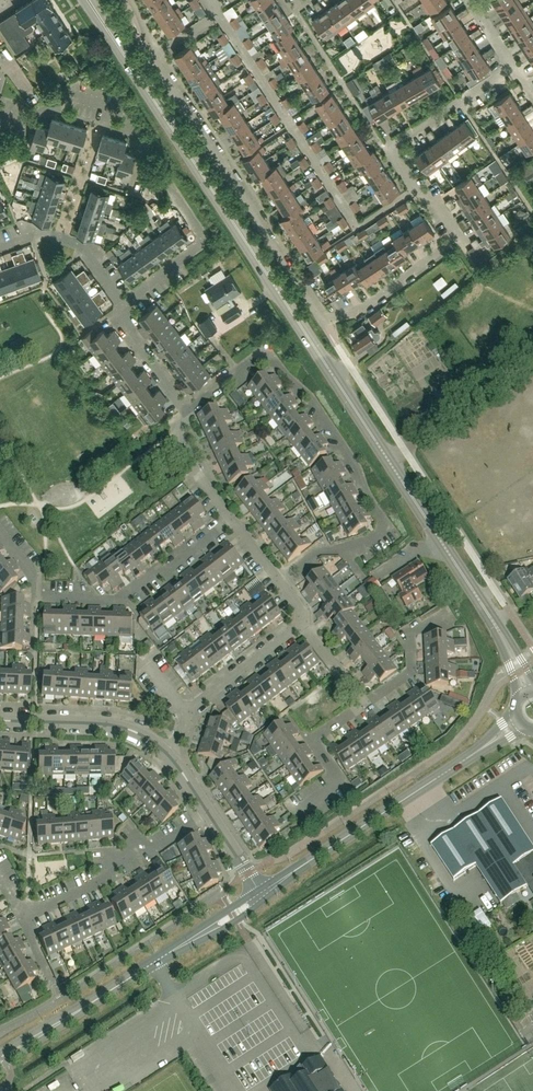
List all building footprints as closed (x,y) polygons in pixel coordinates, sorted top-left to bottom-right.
[(52,3),(50,0),(31,0),(20,7),(28,19),(52,3)] [(172,4),(170,0),(156,0),(150,4),(156,14),(172,4)] [(271,0),(248,0),(251,4),(254,2),(258,8),(271,0)] [(275,0),(271,0),(258,8),(253,11),(260,21),(261,21),(265,18),(264,18),(280,8),(275,0)] [(340,0),(333,6),(347,25),(356,18),(343,0),(340,0)] [(356,18),(366,11),(358,0),(343,0),(356,18)] [(366,11),(375,4),(373,0),(372,0),(358,0),(366,11)] [(424,1),(421,3),(428,13),(447,1),(447,0),(425,0),(424,1)] [(513,0),(492,0),(498,9),(513,0)] [(523,7),(518,0),(513,0),(498,9),(505,19),(523,7)] [(41,26),(58,15),(54,10),(55,9),(52,3),(28,19),(29,21),(35,17),(41,26)] [(163,24),(182,11),(178,6),(175,9),(172,4),(156,14),(163,24)] [(529,8),(527,5),(523,7),(505,19),(511,29),(530,17),(525,11),(529,8)] [(325,11),(322,6),(317,9),(321,14),(313,20),(315,23),(324,35),(327,39),(337,32),(323,13),(325,11)] [(333,6),(325,11),(323,13),(337,32),(347,25),(333,6)] [(457,17),(456,14),(451,6),(431,19),(438,29),(457,17)] [(28,19),(20,7),(16,9),(17,11),(0,22),(0,25),(17,52),(31,43),(24,32),(33,26),(29,21),(28,19)] [(271,28),(287,18),(280,8),(264,18),(265,18),(271,28)] [(185,24),(181,17),(184,15),(182,11),(163,24),(169,34),(185,24)] [(464,15),(461,11),(456,14),(457,17),(438,29),(445,39),(448,37),(464,27),(459,19),(464,15)] [(66,26),(61,18),(60,18),(58,15),(41,26),(47,34),(44,36),(47,39),(66,26)] [(532,29),(532,23),(530,17),(511,29),(518,39),(532,29)] [(294,28),(287,18),(271,28),(277,37),(277,38),(290,29),(291,30),(294,28)] [(315,23),(313,25),(321,37),(324,35),(315,23)] [(56,49),(74,38),(66,26),(47,39),(50,45),(53,43),(56,49)] [(470,36),(469,34),(464,27),(448,37),(454,47),(470,36)] [(297,39),(291,30),(290,29),(277,38),(277,37),(274,39),(281,50),(297,39)] [(518,39),(524,49),(532,43),(532,29),(518,39)] [(477,35),(474,31),(469,34),(470,36),(454,47),(451,49),(458,59),(477,46),(472,39),(477,35)] [(281,63),(303,49),(297,39),(281,50),(285,56),(279,59),(281,63)] [(349,49),(356,44),(353,39),(345,45),(349,49)] [(223,45),(222,46),(225,52),(233,47),(229,41),(223,45)] [(198,56),(194,50),(198,47),(195,42),(175,56),(182,66),(198,56)] [(532,57),(532,43),(524,49),(531,59),(532,57)] [(483,56),(482,54),(477,46),(458,59),(464,69),(483,56)] [(233,47),(225,52),(229,58),(231,57),(237,53),(233,47)] [(294,69),(310,59),(303,49),(281,63),(284,67),(290,63),(294,69)] [(404,56),(400,50),(395,53),(399,59),(404,56)] [(490,67),(485,58),(490,55),(487,51),(482,54),(483,56),(464,69),(474,84),(492,73),(489,68),(490,67)] [(391,53),(384,57),(387,61),(394,57),(391,53)] [(189,76),(209,63),(206,59),(202,61),(198,56),(182,66),(189,76)] [(441,56),(435,59),(438,64),(444,60),(441,56)] [(383,57),(373,64),(377,69),(387,63),(383,57)] [(300,79),(316,69),(310,59),(294,69),(298,75),(291,80),(294,84),(300,80),(300,79)] [(195,86),(215,72),(209,63),(189,76),(195,86)] [(443,82),(436,69),(433,71),(431,67),(425,71),(421,65),(417,68),(430,90),(441,84),(441,83),(443,82)] [(430,90),(417,68),(413,70),(416,76),(410,80),(420,96),(430,90)] [(307,89),(323,79),(316,69),(300,79),(300,80),(307,89)] [(201,96),(217,85),(222,82),(215,72),(195,86),(201,96)] [(420,96),(410,80),(404,83),(401,77),(397,80),(410,102),(420,96)] [(329,89),(323,79),(307,89),(314,100),(329,89)] [(410,102),(397,80),(386,86),(390,92),(399,108),(410,102)] [(399,108),(390,92),(384,95),(377,84),(373,87),(374,88),(389,114),(399,108)] [(208,106),(224,95),(217,85),(201,96),(208,106)] [(380,119),(389,114),(374,88),(370,90),(372,94),(365,98),(369,104),(363,108),(372,122),(377,118),(379,120),(380,119)] [(495,117),(517,103),(510,92),(509,93),(508,90),(492,100),(494,103),(488,106),(495,117)] [(259,100),(265,96),(262,92),(254,98),(256,102),(259,100)] [(219,113),(230,105),(230,104),(239,98),(236,93),(226,99),(224,95),(208,106),(215,116),(219,113)] [(339,103),(332,93),(316,103),(323,114),(339,103)] [(225,122),(241,112),(245,109),(239,98),(230,104),(230,105),(219,113),(225,122)] [(329,124),(345,113),(339,103),(323,114),(329,124)] [(523,113),(522,111),(517,103),(495,117),(498,121),(503,117),(507,123),(523,113)] [(525,115),(530,112),(527,107),(522,111),(523,113),(507,123),(514,133),(530,123),(525,115)] [(232,132),(248,122),(241,112),(225,122),(232,132)] [(336,134),(352,123),(345,113),(329,124),(336,134)] [(47,139),(58,142),(64,122),(53,118),(49,128),(50,128),(47,139)] [(457,126),(453,121),(449,124),(453,129),(455,128),(466,143),(476,136),(465,120),(457,126)] [(76,126),(64,122),(58,142),(69,146),(76,126)] [(238,142),(254,132),(248,122),(232,132),(238,142)] [(342,144),(358,133),(352,123),(336,134),(342,144)] [(530,123),(514,133),(520,143),(532,135),(532,128),(530,123)] [(44,149),(47,139),(50,128),(49,128),(38,125),(29,151),(35,153),(34,152),(36,147),(44,149)] [(88,129),(76,126),(69,146),(81,150),(88,129)] [(455,128),(453,129),(445,135),(456,150),(466,143),(455,128)] [(245,153),(261,142),(265,140),(262,135),(258,138),(254,132),(238,142),(245,153)] [(349,153),(365,143),(358,133),(342,144),(349,153)] [(109,159),(115,138),(103,134),(97,155),(109,159)] [(456,150),(445,135),(438,140),(434,135),(430,138),(433,143),(436,142),(447,157),(450,161),(459,154),(456,150)] [(520,143),(527,153),(532,150),(532,135),(520,143)] [(123,152),(124,152),(127,142),(115,138),(109,159),(120,162),(123,152)] [(436,142),(433,143),(426,149),(437,164),(447,157),(436,142)] [(358,161),(371,153),(371,152),(365,143),(349,153),(355,164),(358,162),(358,161)] [(266,159),(262,154),(266,151),(263,146),(243,159),(250,170),(266,159)] [(437,164),(426,149),(416,156),(427,171),(429,175),(440,167),(437,164)] [(364,171),(380,161),(373,150),(371,152),(371,153),(358,161),(358,162),(364,171)] [(120,162),(116,172),(124,175),(122,181),(127,182),(135,156),(124,152),(123,152),(120,162)] [(272,169),(266,159),(250,170),(257,180),(261,177),(272,169)] [(495,160),(488,164),(491,168),(498,164),(495,160)] [(371,181),(387,171),(380,161),(364,171),(371,181)] [(267,187),(283,176),(287,173),(280,163),(276,166),(272,169),(261,177),(267,187)] [(532,177),(532,163),(520,171),(527,181),(532,177)] [(68,165),(66,171),(73,173),(75,167),(68,165)] [(377,191),(393,181),(387,171),(371,181),(377,191)] [(462,196),(478,186),(483,183),(476,173),(455,186),(462,196)] [(61,191),(65,179),(48,174),(46,180),(40,178),(38,183),(61,191)] [(274,196),(289,186),(283,176),(267,187),(274,196)] [(311,180),(304,185),(307,189),(314,184),(311,180)] [(400,191),(393,181),(377,191),(384,202),(400,191)] [(57,202),(61,191),(38,183),(36,189),(43,191),(41,197),(57,202)] [(280,206),(296,196),(292,190),(297,188),(294,183),(289,186),(274,196),(280,206)] [(463,210),(485,196),(478,186),(462,196),(456,200),(463,210)] [(108,200),(110,194),(93,188),(89,200),(112,208),(114,202),(108,200)] [(303,207),(302,206),(308,202),(305,198),(299,201),(296,196),(280,206),(286,216),(298,209),(302,207),(303,207)] [(470,220),(491,206),(485,196),(463,210),(470,220)] [(54,213),(57,202),(41,197),(39,203),(32,201),(31,206),(54,213)] [(111,213),(112,208),(89,200),(85,211),(102,217),(104,211),(111,213)] [(333,200),(327,204),(317,210),(320,214),(335,204),(333,200)] [(50,225),(54,213),(31,206),(29,211),(35,213),(33,219),(50,225)] [(476,230),(498,216),(491,206),(470,220),(476,230)] [(286,216),(282,219),(289,229),(304,219),(301,214),(305,212),(302,207),(298,209),(286,216)] [(105,230),(107,225),(100,223),(102,217),(85,211),(82,223),(105,230)] [(488,236),(504,226),(498,216),(476,230),(483,240),(488,236)] [(159,218),(154,222),(159,228),(163,224),(159,218)] [(435,234),(424,218),(414,225),(424,241),(435,234)] [(295,239),(316,225),(313,221),(308,224),(304,219),(289,229),(295,239)] [(424,241),(414,225),(411,220),(407,223),(410,228),(404,232),(414,248),(424,241)] [(187,237),(177,223),(171,227),(167,221),(163,224),(177,244),(187,237)] [(105,230),(82,223),(78,234),(95,240),(97,234),(103,236),(105,230)] [(177,244),(163,224),(159,228),(163,233),(157,237),(168,251),(177,244)] [(301,249),(317,238),(313,233),(318,229),(316,225),(295,239),(301,249)] [(371,225),(365,229),(369,235),(375,231),(371,225)] [(479,242),(482,246),(486,244),(488,247),(493,244),(495,246),(511,236),(504,226),(488,236),(483,240),(479,242)] [(107,231),(105,237),(113,239),(115,233),(107,231)] [(414,248),(404,232),(394,238),(405,254),(414,248)] [(158,258),(144,238),(140,233),(135,236),(138,240),(133,243),(138,251),(149,265),(158,258)] [(168,251),(157,237),(152,241),(148,235),(144,238),(158,258),(168,251)] [(301,249),(308,259),(331,244),(328,240),(321,244),(317,238),(301,249)] [(408,258),(405,254),(394,238),(384,245),(398,265),(408,258)] [(398,265),(384,245),(374,251),(388,271),(398,265)] [(149,265),(138,251),(133,254),(129,249),(125,252),(139,272),(149,265)] [(388,271),(374,251),(364,258),(367,262),(378,278),(388,271)] [(41,278),(33,258),(26,261),(22,252),(17,253),(28,283),(41,278)] [(139,272),(125,252),(120,255),(124,261),(119,265),(129,279),(139,272)] [(28,283),(17,253),(12,255),(15,265),(8,268),(16,288),(28,283)] [(314,261),(305,266),(309,272),(318,267),(314,261)] [(367,262),(358,268),(357,268),(365,280),(364,280),(367,285),(378,278),(367,262)] [(365,280),(357,268),(358,268),(355,264),(345,271),(355,286),(364,280),(365,280)] [(8,268),(1,270),(0,266),(0,283),(3,292),(16,288),(8,268)] [(355,286),(345,271),(339,274),(335,267),(330,270),(345,293),(355,286)] [(207,268),(201,273),(204,278),(210,273),(207,269),(207,268)] [(62,293),(88,274),(84,270),(76,276),(71,269),(54,282),(62,293)] [(345,293),(330,270),(324,274),(329,281),(324,284),(335,300),(345,293)] [(242,314),(236,304),(235,304),(231,299),(242,292),(229,273),(205,289),(218,308),(227,301),(231,307),(221,313),(228,323),(242,314)] [(87,291),(83,285),(91,279),(88,274),(62,293),(70,303),(87,291)] [(77,314),(103,296),(100,291),(92,297),(87,291),(70,303),(77,314)] [(103,312),(98,306),(106,300),(103,296),(77,314),(85,325),(103,312)] [(142,333),(165,315),(157,305),(140,318),(144,323),(138,328),(142,333)] [(381,308),(368,317),(375,326),(388,317),(381,308)] [(155,338),(172,325),(165,315),(142,333),(145,338),(152,333),(155,338)] [(218,330),(209,317),(198,324),(206,337),(218,330)] [(352,329),(352,330),(353,329),(357,335),(352,338),(353,340),(352,342),(354,345),(357,345),(360,350),(381,336),(381,334),(379,332),(377,331),(375,332),(372,328),(368,330),(367,330),(362,323),(363,322),(362,322),(352,329)] [(391,333),(394,338),(409,328),(406,323),(391,333)] [(157,353),(180,335),(172,325),(155,338),(159,343),(153,348),(157,353)] [(94,353),(118,336),(114,331),(108,335),(104,330),(97,335),(93,330),(82,338),(94,353)] [(170,358),(188,345),(180,335),(157,353),(161,358),(167,353),(170,358)] [(102,363),(119,350),(115,345),(121,341),(118,336),(94,353),(102,363)] [(172,372),(195,355),(188,345),(170,358),(174,363),(168,367),(172,372)] [(110,373),(133,355),(129,350),(123,355),(119,350),(102,363),(110,373)] [(117,383),(134,370),(130,365),(137,360),(133,355),(110,373),(117,383)] [(186,378),(203,365),(195,355),(172,372),(176,377),(182,373),(186,378)] [(219,355),(211,359),(215,366),(222,362),(219,355)] [(203,365),(186,378),(189,382),(183,387),(187,392),(192,389),(208,377),(211,375),(203,365)] [(125,393),(148,375),(144,370),(138,375),(134,370),(117,383),(125,393)] [(256,398),(279,380),(275,375),(269,380),(265,374),(248,388),(256,398)] [(132,403),(149,390),(146,385),(152,380),(148,375),(125,393),(132,403)] [(208,377),(192,389),(194,391),(210,379),(208,377)] [(263,408),(280,395),(277,390),(283,385),(279,380),(256,398),(263,408)] [(140,413),(163,395),(159,390),(153,395),(149,390),(132,403),(140,413)] [(148,423),(165,410),(161,405),(167,400),(163,395),(140,413),(148,423)] [(271,418),(294,400),(290,395),(284,400),(280,395),(263,408),(271,418)] [(279,427),(296,414),(292,410),(298,405),(294,400),(271,418),(279,427)] [(203,428),(229,416),(227,410),(220,413),(217,407),(197,416),(203,428)] [(118,415),(116,417),(123,426),(125,424),(128,422),(121,413),(118,415)] [(286,437),(309,420),(305,415),(299,419),(296,414),(279,427),(286,437)] [(228,430),(225,425),(232,421),(229,416),(203,428),(208,439),(228,430)] [(294,447),(311,434),(307,429),(313,425),(309,420),(286,437),(294,447)] [(213,450),(240,438),(237,432),(230,436),(228,430),(208,439),(213,450)] [(301,457),(325,439),(321,434),(315,439),(311,434),(294,447),(301,457)] [(238,453),(235,447),(242,444),(240,438),(213,450),(219,462),(238,453)] [(309,467),(326,454),(322,449),(328,444),(325,439),(301,457),(309,467)] [(224,473),(250,461),(248,455),(241,458),(238,453),(219,462),(224,473)] [(249,476),(246,470),(253,467),(250,461),(224,473),(229,485),(249,476)] [(318,482),(343,468),(340,463),(334,466),(330,461),(312,471),(318,482)] [(343,483),(340,477),(347,474),(343,468),(318,482),(324,493),(343,483)] [(296,469),(291,473),(295,479),(301,474),(296,469)] [(243,502),(266,485),(262,480),(256,484),(252,479),(235,492),(243,502)] [(304,482),(298,486),(301,492),(308,489),(304,482)] [(330,504),(356,490),(353,484),(346,488),(343,483),(324,493),(330,504)] [(250,512),(267,499),(264,494),(270,490),(269,489),(266,485),(243,502),(250,512)] [(355,504),(352,499),(359,495),(356,490),(330,504),(336,515),(355,504)] [(301,497),(297,492),(292,496),(296,501),(301,497)] [(205,515),(192,498),(182,506),(200,529),(205,525),(200,519),(205,515)] [(258,522),(281,504),(277,499),(271,504),(267,499),(250,512),(258,522)] [(265,532),(282,519),(279,514),(285,509),(281,504),(258,522),(265,532)] [(343,526),(368,512),(365,506),(358,510),(355,504),(336,515),(343,526)] [(318,505),(310,509),(313,514),(320,510),(318,505)] [(200,529),(182,506),(172,513),(185,531),(190,527),(195,533),(200,529)] [(368,527),(364,521),(371,517),(368,512),(343,526),(349,537),(368,527)] [(185,531),(172,513),(162,521),(180,544),(185,540),(180,534),(185,531)] [(273,542),(296,524),(292,519),(286,524),(282,519),(265,532),(273,542)] [(180,544),(162,521),(152,529),(165,546),(170,542),(175,548),(180,544)] [(281,552),(298,539),(294,534),(300,529),(296,524),(273,542),(281,552)] [(165,546),(152,529),(142,536),(160,559),(165,555),(161,549),(165,546)] [(160,559),(142,536),(132,544),(146,561),(150,557),(155,563),(160,559)] [(289,562),(312,544),(307,539),(301,544),(298,539),(281,552),(289,562)] [(112,541),(104,546),(109,553),(117,547),(112,541)] [(244,565),(226,542),(221,546),(225,552),(220,556),(233,573),(244,565)] [(146,561),(132,544),(123,551),(140,574),(145,571),(141,565),(146,561)] [(93,554),(97,558),(105,553),(101,548),(93,554)] [(140,574),(123,551),(113,559),(124,573),(123,573),(125,576),(131,572),(135,578),(140,574)] [(233,573),(220,556),(216,559),(211,553),(206,557),(224,580),(233,573)] [(124,573),(113,559),(111,556),(100,563),(118,587),(123,583),(118,577),(123,573),(124,573)] [(224,580),(206,557),(201,561),(206,567),(201,571),(214,588),(224,580)] [(118,587),(100,563),(100,564),(96,558),(86,566),(90,571),(85,575),(93,586),(98,582),(103,588),(108,584),(113,591),(118,587)] [(15,565),(11,560),(5,565),(1,560),(0,561),(0,577),(15,565)] [(343,561),(338,566),(342,571),(348,566),(343,561)] [(415,587),(429,578),(419,562),(393,579),(403,593),(399,595),(407,608),(422,598),(415,587)] [(14,582),(17,580),(13,575),(19,570),(15,565),(0,577),(0,593),(2,592),(3,595),(20,589),(14,582)] [(309,596),(332,578),(324,568),(307,581),(311,586),(305,591),(309,596)] [(528,571),(527,569),(509,580),(515,589),(532,577),(532,568),(528,571)] [(214,588),(201,571),(196,575),(191,569),(186,572),(204,596),(214,588)] [(204,596),(186,572),(181,576),(186,582),(181,586),(194,603),(204,596)] [(532,591),(532,584),(532,583),(532,577),(515,589),(520,598),(532,591)] [(322,601),(339,588),(332,578),(309,596),(312,601),(318,596),(322,601)] [(381,588),(374,579),(366,585),(372,594),(381,588)] [(194,603),(181,586),(176,590),(171,584),(166,588),(184,611),(194,603)] [(184,611),(166,588),(161,592),(166,598),(161,601),(174,618),(184,611)] [(324,616),(347,598),(339,588),(322,601),(326,606),(320,611),(324,616)] [(23,606),(23,599),(20,599),(20,589),(3,595),(4,598),(2,598),(1,611),(30,612),(31,606),(23,606)] [(263,601),(258,605),(271,622),(282,614),(264,592),(259,596),(263,601)] [(337,621),(351,611),(352,611),(355,608),(347,598),(324,616),(328,621),(334,616),(337,621)] [(174,618),(161,601),(156,605),(151,599),(146,603),(164,626),(174,618)] [(374,599),(369,603),(374,609),(379,605),(374,599)] [(164,626),(146,603),(141,607),(146,613),(141,617),(141,618),(149,628),(154,634),(164,626)] [(271,622),(258,605),(254,609),(249,603),(244,607),(262,630),(271,622)] [(57,635),(58,614),(51,614),(52,606),(45,606),(44,629),(44,635),(57,635)] [(69,636),(70,607),(64,607),(64,614),(58,614),(57,635),(69,636)] [(82,636),(83,615),(76,615),(77,607),(70,607),(69,636),(82,636)] [(94,637),(95,608),(89,607),(89,615),(83,615),(82,636),(94,637)] [(262,630),(244,607),(239,611),(243,617),(239,620),(252,637),(262,630)] [(107,637),(107,616),(101,615),(102,608),(95,608),(94,637),(107,637)] [(119,638),(120,608),(114,608),(114,616),(107,616),(107,637),(119,638)] [(132,638),(133,617),(126,616),(127,609),(120,608),(119,638),(132,638)] [(30,618),(30,612),(1,611),(1,624),(22,624),(23,618),(30,618)] [(320,611),(315,615),(319,620),(324,616),(320,611)] [(336,638),(359,621),(352,611),(351,611),(337,621),(334,623),(338,629),(332,633),(336,638)] [(199,612),(193,616),(197,621),(203,616),(199,612)] [(149,628),(141,618),(139,620),(139,624),(145,631),(149,628)] [(252,637),(239,620),(234,624),(229,618),(224,622),(242,645),(252,637)] [(350,643),(367,630),(359,621),(336,638),(340,643),(346,639),(350,643)] [(242,645),(224,622),(219,626),(224,632),(219,636),(232,653),(242,645)] [(22,631),(22,624),(1,624),(0,636),(30,637),(30,631),(22,631)] [(351,658),(374,640),(367,630),(350,643),(353,648),(347,653),(351,658)] [(388,632),(377,641),(389,657),(400,648),(388,632)] [(232,653),(219,636),(214,639),(209,633),(204,637),(222,660),(232,653)] [(454,647),(454,641),(446,641),(446,635),(425,636),(425,649),(454,647)] [(29,643),(30,637),(0,636),(0,649),(22,650),(22,643),(29,643)] [(222,660),(204,637),(199,641),(204,647),(199,651),(212,668),(222,660)] [(365,663),(382,650),(374,640),(351,658),(355,663),(361,658),(365,663)] [(154,647),(149,641),(145,644),(149,650),(154,647)] [(319,664),(306,646),(301,651),(296,644),(291,648),(309,671),(319,664)] [(173,645),(168,649),(172,653),(177,649),(173,645)] [(447,660),(447,654),(455,654),(454,647),(425,649),(426,661),(447,660)] [(309,671),(291,648),(286,652),(291,658),(286,662),(299,679),(309,671)] [(212,668),(199,651),(194,655),(189,649),(184,652),(202,676),(212,668)] [(366,678),(389,660),(382,650),(365,663),(369,668),(362,673),(366,678)] [(202,676),(184,652),(179,656),(184,662),(179,666),(192,683),(202,676)] [(299,679),(286,662),(281,666),(277,660),(272,663),(289,687),(299,679)] [(380,683),(397,670),(389,660),(366,678),(370,683),(376,678),(380,683)] [(456,672),(455,666),(448,666),(447,660),(426,661),(427,674),(456,672)] [(289,687),(272,663),(267,667),(271,673),(266,677),(280,694),(289,687)] [(418,673),(424,671),(422,664),(415,665),(418,673)] [(17,695),(18,666),(12,666),(12,673),(5,673),(5,695),(17,695)] [(30,695),(31,674),(24,674),(24,666),(18,666),(17,695),(30,695)] [(54,697),(56,668),(50,667),(49,675),(43,674),(41,696),(54,697)] [(66,698),(68,676),(62,676),(62,668),(56,668),(54,697),(66,698)] [(79,699),(81,670),(75,669),(74,677),(68,676),(66,698),(79,699)] [(91,699),(93,678),(87,678),(87,670),(81,670),(79,699),(91,699)] [(104,700),(106,671),(100,671),(99,679),(93,678),(91,699),(104,700)] [(116,701),(118,680),(112,679),(112,672),(106,671),(104,700),(116,701)] [(449,686),(448,679),(456,679),(456,672),(427,674),(427,687),(449,686)] [(129,702),(131,673),(125,673),(124,680),(118,680),(116,701),(129,702)] [(280,694),(266,677),(262,681),(257,675),(252,679),(270,702),(280,694)] [(270,702),(252,679),(247,683),(252,689),(247,692),(260,709),(270,702)] [(440,708),(428,690),(422,694),(418,687),(413,691),(429,715),(440,708)] [(260,709),(247,692),(242,696),(237,690),(232,694),(250,717),(260,709)] [(429,715),(413,691),(407,695),(412,701),(407,704),(419,722),(429,715)] [(232,704),(226,708),(228,710),(238,722),(240,725),(250,717),(232,694),(227,698),(232,704)] [(454,700),(452,705),(453,707),(458,709),(460,703),(454,700)] [(419,722),(407,704),(402,708),(397,702),(392,705),(408,729),(419,722)] [(408,729),(392,705),(387,709),(391,715),(386,719),(398,736),(408,729)] [(233,726),(238,722),(228,710),(223,715),(221,722),(210,718),(206,730),(227,737),(228,731),(231,732),(233,726)] [(373,711),(368,715),(371,719),(376,716),(373,711)] [(398,736),(386,719),(381,722),(376,716),(371,719),(388,743),(398,736)] [(388,743),(371,719),(366,723),(370,729),(365,733),(377,750),(388,743)] [(271,746),(295,729),(292,724),(285,729),(282,723),(264,735),(271,746)] [(296,744),(293,739),(299,735),(295,729),(271,746),(278,756),(296,744)] [(232,745),(234,739),(227,737),(206,730),(202,742),(223,749),(225,743),(232,745)] [(377,750),(365,733),(360,736),(356,730),(351,734),(367,758),(377,750)] [(243,734),(241,742),(251,745),(253,737),(243,734)] [(367,758),(351,734),(345,737),(350,743),(345,747),(357,765),(367,758)] [(13,772),(15,751),(9,750),(9,743),(3,742),(1,771),(13,772)] [(232,770),(238,765),(234,760),(224,767),(221,762),(223,756),(221,755),(223,749),(202,742),(198,755),(210,758),(207,766),(213,774),(210,776),(218,787),(235,775),(232,770)] [(26,773),(29,744),(22,744),(21,751),(15,751),(13,772),(26,773)] [(285,766),(309,750),(306,745),(299,749),(296,744),(278,756),(285,766)] [(357,765),(345,747),(340,750),(335,744),(330,748),(346,772),(357,765)] [(101,775),(101,746),(94,746),(95,754),(88,754),(89,776),(101,775)] [(117,774),(125,758),(114,758),(114,754),(107,754),(107,746),(101,746),(101,775),(114,775),(114,773),(117,774)] [(51,776),(51,747),(45,747),(45,755),(38,755),(38,776),(51,776)] [(64,776),(63,755),(57,755),(57,747),(51,747),(51,776),(64,776)] [(76,776),(76,747),(69,747),(70,754),(63,755),(64,776),(76,776)] [(89,776),(88,754),(82,754),(82,747),(76,747),(76,776),(89,776)] [(310,765),(307,760),(313,755),(309,750),(285,766),(292,777),(310,765)] [(128,787),(143,772),(139,768),(141,766),(137,761),(132,765),(125,758),(117,774),(120,776),(119,777),(128,787)] [(263,759),(258,762),(262,767),(267,764),(263,759)] [(300,787),(324,771),(320,765),(314,770),(310,765),(292,777),(300,787)] [(136,796),(157,776),(153,772),(148,777),(143,772),(128,787),(136,796)] [(373,775),(373,778),(374,779),(376,782),(381,778),(379,775),(377,772),(373,775)] [(225,797),(249,781),(245,776),(239,780),(235,775),(218,787),(225,797)] [(145,805),(160,791),(156,786),(162,781),(157,776),(136,796),(145,805)] [(253,800),(246,790),(252,786),(249,781),(225,797),(239,818),(263,801),(259,796),(253,800)] [(153,814),(174,794),(170,790),(164,795),(160,791),(145,805),(153,814)] [(162,824),(178,809),(173,804),(179,799),(174,794),(153,814),(162,824)] [(264,816),(260,811),(266,807),(263,801),(239,818),(246,828),(264,816)] [(431,847),(454,882),(477,867),(501,904),(502,903),(517,894),(529,886),(532,892),(532,855),(532,854),(532,853),(532,849),(501,801),(454,832),(431,847)] [(16,811),(10,809),(8,816),(2,814),(0,820),(0,836),(7,838),(16,811)] [(113,839),(111,817),(105,818),(104,810),(98,811),(100,840),(113,839)] [(19,843),(26,822),(20,820),(22,813),(16,811),(7,838),(19,843)] [(100,840),(98,811),(91,811),(92,819),(86,820),(88,841),(100,840)] [(75,842),(73,813),(66,814),(67,821),(61,822),(63,843),(75,842)] [(88,841),(86,820),(80,820),(79,813),(73,813),(75,842),(88,841)] [(122,814),(118,818),(122,823),(127,819),(122,814)] [(50,845),(48,815),(42,816),(42,824),(36,824),(38,846),(50,845)] [(63,843),(61,822),(55,823),(54,815),(48,815),(50,845),(63,843)] [(253,838),(277,822),(273,817),(267,821),(264,816),(246,828),(253,838)] [(278,837),(274,831),(281,827),(277,822),(253,838),(260,849),(278,837)] [(209,845),(206,839),(199,842),(197,836),(177,845),(183,857),(209,845)] [(207,859),(205,854),(212,851),(209,845),(183,857),(188,868),(207,859)] [(158,857),(151,862),(154,866),(160,862),(161,862),(158,857)] [(193,880),(219,867),(217,862),(210,865),(207,859),(188,868),(193,880)] [(176,887),(160,862),(154,866),(158,873),(153,876),(165,894),(176,887)] [(218,882),(215,876),(222,873),(219,867),(193,880),(198,891),(218,882)] [(165,894),(153,876),(148,879),(144,873),(139,876),(154,901),(165,894)] [(154,901),(139,876),(133,880),(137,886),(132,889),(144,907),(154,901)] [(144,907),(132,889),(127,893),(123,886),(118,890),(134,914),(144,907)] [(134,914),(118,890),(112,893),(117,900),(111,903),(123,921),(134,914)] [(116,925),(107,906),(101,909),(98,902),(92,904),(105,931),(116,925)] [(105,931),(92,904),(87,907),(90,914),(84,917),(93,936),(105,931)] [(93,936),(84,917),(79,919),(75,912),(70,915),(82,941),(93,936)] [(477,929),(483,926),(476,913),(470,917),(477,929)] [(82,941),(70,915),(64,918),(67,925),(62,927),(71,947),(82,941)] [(71,947),(62,927),(56,930),(53,923),(47,925),(59,952),(71,947)] [(3,933),(10,930),(7,924),(0,928),(0,942),(6,939),(3,933)] [(59,952),(47,925),(41,928),(45,935),(39,938),(48,957),(59,952)] [(23,944),(19,939),(13,942),(10,937),(6,939),(0,942),(0,957),(23,944)] [(529,944),(530,949),(523,951),(526,960),(524,962),(528,968),(530,974),(532,979),(532,942),(529,944)] [(19,953),(26,950),(23,944),(0,957),(0,963),(3,969),(22,959),(19,953)] [(9,980),(35,966),(32,960),(25,964),(22,959),(3,969),(9,980)] [(34,981),(31,975),(38,971),(35,966),(9,980),(16,991),(34,981)] [(29,996),(20,1001),(23,1007),(32,1002),(29,996)] [(333,1028),(327,1032),(331,1038),(337,1033),(333,1028)] [(73,1063),(84,1056),(81,1051),(70,1059),(73,1063)] [(342,1090),(329,1071),(327,1067),(320,1057),(303,1068),(301,1065),(293,1075),(270,1090),(271,1090),(343,1090),(342,1090)]
